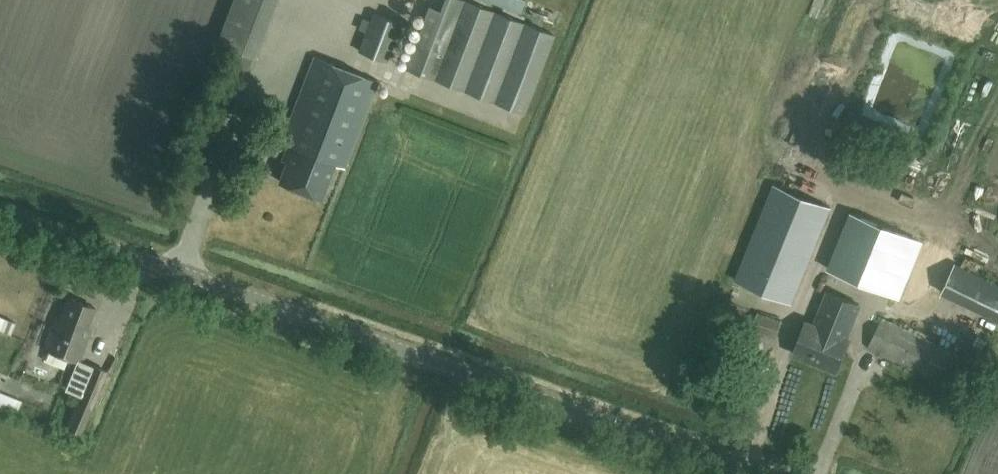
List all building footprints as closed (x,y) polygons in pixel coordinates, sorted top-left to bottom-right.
[(415,41),(405,67),(523,113),(554,34),(465,0),(444,53),(415,41)] [(385,60),(399,23),(373,13),(359,50),(385,60)] [(281,143),(287,145),(282,157),(287,159),(279,180),(321,196),(333,163),(344,167),(377,81),(314,56),(281,143)] [(737,280),(794,302),(832,205),(776,183),(737,280)] [(850,214),(828,268),(893,295),(916,240),(850,214)] [(849,339),(848,338),(862,304),(826,290),(813,322),(807,319),(793,353),(836,371),(849,339)] [(45,348),(79,361),(91,328),(88,327),(95,307),(68,296),(60,316),(57,315),(45,348)] [(7,328),(11,315),(0,311),(0,325),(7,328)] [(777,338),(783,319),(758,311),(752,330),(777,338)] [(945,385),(960,354),(883,317),(867,348),(945,385)] [(81,433),(108,370),(93,364),(66,426),(81,433)] [(16,415),(22,400),(0,391),(0,408),(16,415)]
